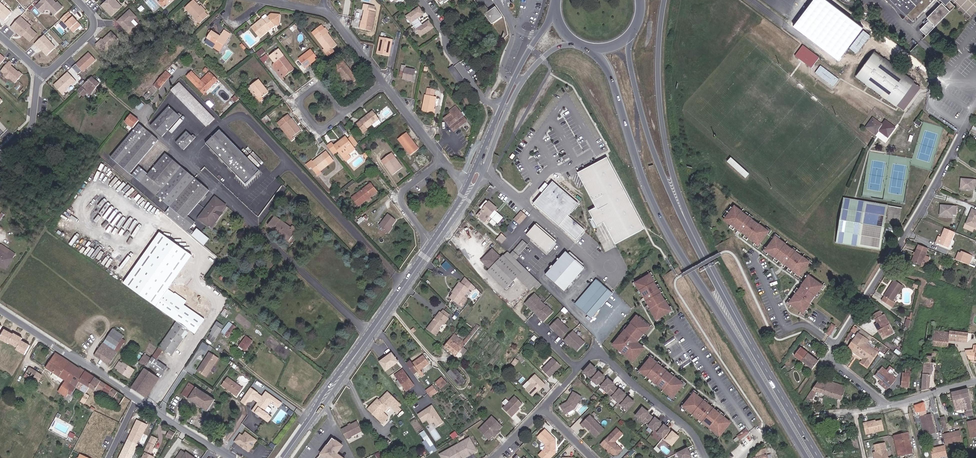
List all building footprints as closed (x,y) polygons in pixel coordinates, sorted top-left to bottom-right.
[(36,7),(42,13),(45,10),(50,10),(55,15),(63,7),(58,2),(57,3),(55,1),(53,1),(52,0),(43,0),(36,7)] [(115,0),(112,0),(108,0),(102,6),(112,17),(122,7),(115,0)] [(208,16),(204,12),(199,7),(193,0),(185,8),(199,24),(208,16)] [(916,20),(917,18),(922,12),(926,8),(934,0),(887,0),(904,17),(906,16),(913,22),(916,19),(916,20)] [(941,3),(927,17),(929,19),(920,29),(926,35),(955,6),(949,0),(938,0),(941,3)] [(5,21),(12,13),(0,2),(0,17),(5,21)] [(480,8),(485,16),(486,15),(490,12),(485,4),(480,8)] [(371,31),(375,10),(374,10),(374,7),(363,5),(363,10),(364,10),(361,29),(371,31)] [(423,14),(419,7),(406,16),(420,36),(433,28),(428,21),(422,25),(417,18),(423,14)] [(492,23),(502,17),(496,8),(490,12),(486,15),(492,23)] [(118,21),(121,24),(122,23),(124,26),(123,27),(129,33),(136,27),(131,22),(137,16),(130,9),(118,21)] [(63,21),(79,37),(86,30),(70,14),(63,21)] [(279,26),(280,15),(272,14),(268,17),(266,14),(261,18),(262,19),(251,28),(259,38),(274,25),(279,26)] [(21,17),(12,27),(21,35),(22,34),(24,35),(31,42),(37,34),(30,28),(31,26),(21,17)] [(314,36),(324,29),(322,26),(312,33),(314,36)] [(331,41),(333,40),(327,33),(329,32),(325,28),(324,29),(314,36),(325,49),(327,53),(332,49),(335,46),(331,41)] [(224,30),(219,37),(217,36),(218,35),(212,31),(207,39),(211,42),(209,45),(213,48),(215,45),(221,49),(224,45),(223,44),(224,41),(226,42),(230,35),(229,34),(229,33),(224,30)] [(870,36),(863,30),(849,48),(856,53),(870,36)] [(119,39),(112,32),(103,40),(103,42),(102,42),(101,42),(100,43),(99,42),(96,45),(101,50),(104,48),(107,50),(119,39)] [(56,47),(44,35),(35,44),(38,47),(39,46),(48,55),(56,47)] [(389,56),(392,40),(380,37),(377,54),(389,56)] [(803,46),(802,47),(818,59),(819,58),(803,46)] [(257,52),(264,62),(271,58),(263,47),(257,52)] [(818,59),(802,47),(795,56),(799,59),(800,57),(806,62),(805,63),(811,68),(818,59)] [(310,49),(298,59),(305,68),(308,65),(312,61),(312,62),(317,58),(310,49)] [(914,81),(873,51),(855,76),(896,106),(897,104),(903,109),(919,87),(913,82),(914,81)] [(73,67),(79,74),(82,71),(84,72),(96,60),(89,52),(77,65),(76,64),(73,67)] [(284,56),(275,63),(285,76),(294,70),(284,56)] [(337,71),(338,72),(341,76),(342,78),(343,77),(350,85),(357,79),(343,60),(335,66),(338,70),(337,71)] [(12,64),(9,62),(1,72),(4,74),(4,76),(8,79),(10,79),(15,83),(23,74),(20,71),(20,72),(12,65),(12,64)] [(285,76),(275,63),(274,64),(273,67),(283,80),(284,79),(283,78),(285,76)] [(406,66),(402,65),(399,77),(403,77),(403,79),(412,81),(414,70),(405,68),(406,66)] [(838,79),(820,66),(815,73),(833,87),(838,79)] [(170,75),(166,71),(156,82),(161,86),(170,75)] [(73,85),(78,80),(69,72),(55,85),(63,94),(67,90),(66,89),(72,84),(73,85)] [(217,80),(212,75),(203,83),(200,81),(191,72),(187,77),(204,94),(217,80)] [(203,83),(212,75),(209,72),(200,81),(203,83)] [(77,91),(79,93),(83,97),(86,93),(87,94),(88,93),(90,90),(92,92),(97,85),(96,84),(97,82),(92,77),(77,91)] [(259,97),(260,99),(268,93),(259,80),(250,86),(255,93),(254,94),(257,98),(259,97)] [(179,82),(171,91),(206,127),(215,119),(179,82)] [(433,97),(435,90),(427,88),(425,95),(422,111),(434,113),(435,110),(434,109),(436,97),(433,97)] [(73,95),(66,102),(69,105),(76,98),(75,97),(73,95)] [(93,103),(89,100),(84,108),(89,110),(93,103)] [(467,121),(455,106),(449,112),(452,116),(446,121),(454,131),(467,121)] [(177,114),(169,107),(151,126),(162,136),(182,115),(178,112),(177,114)] [(379,119),(373,111),(360,121),(356,124),(363,133),(367,130),(367,129),(379,119)] [(125,122),(133,128),(139,120),(130,114),(125,122)] [(283,126),(292,137),(301,131),(292,119),(291,119),(288,115),(277,123),(281,127),(283,126)] [(894,128),(885,121),(882,125),(872,118),(865,128),(875,135),(878,130),(887,137),(894,128)] [(922,123),(917,119),(914,123),(919,127),(922,123)] [(337,126),(343,134),(346,132),(340,124),(337,126)] [(158,140),(140,125),(112,158),(130,174),(158,140)] [(293,140),(292,137),(283,126),(281,127),(291,141),(293,140)] [(260,171),(220,130),(206,144),(246,184),(260,171)] [(184,150),(196,137),(193,135),(192,136),(187,131),(176,143),(184,150)] [(406,133),(398,139),(410,155),(418,149),(406,133)] [(327,146),(334,155),(338,151),(343,158),(349,154),(347,152),(354,148),(347,139),(340,143),(339,142),(334,145),(331,142),(327,146)] [(315,165),(311,167),(318,176),(322,173),(320,171),(333,161),(326,152),(313,162),(315,165)] [(402,167),(391,153),(381,161),(392,175),(402,167)] [(170,207),(165,213),(187,231),(190,229),(194,224),(190,220),(188,222),(185,219),(187,217),(209,191),(166,154),(141,183),(170,207)] [(749,174),(730,158),(727,161),(746,178),(749,174)] [(598,226),(604,223),(615,244),(644,230),(607,159),(579,174),(597,208),(590,212),(598,226)] [(309,169),(311,167),(315,165),(313,162),(312,160),(306,164),(309,169)] [(140,182),(147,173),(143,170),(145,167),(142,164),(140,167),(139,167),(132,175),(140,182)] [(961,179),(960,189),(972,190),(972,188),(975,188),(975,185),(975,180),(961,179)] [(367,200),(370,198),(377,192),(370,183),(351,198),(358,206),(367,200)] [(535,203),(559,225),(568,215),(578,204),(553,183),(535,203)] [(98,190),(85,207),(89,209),(87,212),(94,217),(100,209),(93,204),(98,197),(103,200),(106,196),(98,190)] [(333,198),(338,203),(344,198),(340,194),(333,198)] [(226,205),(215,197),(199,218),(202,221),(211,228),(222,213),(220,212),(226,205)] [(857,246),(865,201),(843,198),(836,243),(857,246)] [(480,208),(481,209),(476,215),(484,222),(489,217),(491,219),(489,222),(494,226),(496,223),(498,224),(503,218),(495,210),(497,208),(489,201),(488,202),(486,200),(480,208)] [(888,205),(865,201),(857,246),(880,250),(888,205)] [(955,215),(956,206),(940,205),(939,215),(951,216),(951,214),(955,215)] [(739,232),(759,247),(771,232),(736,206),(724,221),(739,232)] [(972,209),(965,226),(975,230),(975,227),(975,211),(972,209)] [(521,211),(514,219),(520,225),(527,216),(521,211)] [(379,226),(387,232),(391,226),(396,220),(388,214),(379,226)] [(559,225),(576,240),(584,230),(568,215),(559,225)] [(291,228),(275,216),(267,226),(289,241),(297,229),(292,225),(291,228)] [(69,231),(72,223),(65,220),(62,227),(69,231)] [(529,240),(547,255),(557,244),(540,228),(529,240)] [(948,248),(954,232),(944,228),(941,237),(941,238),(939,244),(948,248)] [(192,235),(204,245),(209,239),(197,229),(192,235)] [(159,232),(123,283),(135,292),(176,320),(177,321),(146,366),(149,368),(150,365),(163,374),(167,367),(156,360),(163,350),(172,356),(186,335),(188,332),(191,334),(193,336),(205,320),(184,305),(187,301),(176,293),(175,294),(168,289),(192,256),(159,232)] [(84,250),(88,242),(83,240),(84,237),(77,234),(74,240),(78,241),(76,247),(84,250)] [(497,239),(502,244),(507,238),(501,234),(497,239)] [(810,263),(776,236),(764,252),(800,278),(810,263)] [(523,239),(515,248),(520,252),(528,244),(523,239)] [(6,248),(1,244),(0,246),(0,265),(6,269),(13,258),(3,252),(6,248)] [(921,266),(927,248),(918,245),(911,262),(921,266)] [(15,254),(6,248),(3,252),(13,258),(15,254)] [(492,249),(484,257),(487,260),(484,264),(490,269),(488,272),(505,289),(516,277),(530,290),(534,286),(537,289),(541,285),(524,268),(510,254),(507,252),(501,258),(492,249)] [(974,256),(959,250),(955,259),(971,265),(974,256)] [(546,276),(565,292),(570,286),(571,287),(573,284),(572,283),(577,277),(578,278),(579,277),(578,276),(585,268),(565,252),(559,260),(558,259),(557,260),(558,261),(553,267),(552,266),(550,269),(551,269),(546,276)] [(209,276),(218,280),(221,272),(213,268),(209,276)] [(778,279),(773,268),(770,269),(775,280),(778,279)] [(656,285),(650,275),(635,284),(639,291),(642,295),(648,305),(650,309),(657,320),(672,311),(661,293),(656,285)] [(809,275),(788,304),(804,315),(825,286),(809,275)] [(476,287),(469,281),(466,278),(462,283),(460,282),(454,290),(455,291),(454,294),(450,298),(459,304),(465,297),(464,296),(469,289),(473,291),(476,287)] [(576,304),(592,318),(612,294),(596,280),(576,304)] [(902,285),(894,280),(881,301),(892,307),(895,302),(893,301),(902,285)] [(524,304),(543,322),(553,313),(546,306),(545,307),(540,301),(541,301),(534,294),(524,304)] [(447,317),(441,313),(440,312),(427,331),(435,337),(439,332),(439,330),(443,325),(445,324),(449,319),(447,317)] [(882,329),(878,331),(883,339),(891,334),(888,330),(890,329),(888,325),(886,326),(885,324),(887,322),(883,315),(881,316),(879,312),(872,315),(877,323),(879,327),(880,326),(882,329)] [(639,341),(650,328),(637,317),(629,326),(623,333),(616,342),(618,344),(616,347),(619,350),(624,354),(630,359),(632,357),(635,359),(642,351),(639,349),(641,346),(635,341),(636,339),(639,341)] [(561,337),(568,330),(558,319),(550,327),(561,337)] [(236,327),(229,321),(221,332),(228,338),(236,327)] [(931,363),(936,363),(936,352),(930,351),(931,345),(947,347),(946,354),(954,354),(955,346),(948,345),(931,343),(933,330),(934,323),(927,322),(925,339),(923,363),(931,363)] [(463,342),(454,334),(444,347),(456,356),(480,327),(477,325),(463,342)] [(826,334),(830,337),(836,327),(832,325),(826,334)] [(7,328),(2,339),(21,347),(20,350),(30,355),(35,345),(26,341),(28,338),(7,328)] [(102,343),(94,355),(109,365),(125,341),(122,339),(124,336),(113,328),(103,343),(102,343)] [(931,343),(948,345),(949,337),(967,339),(968,333),(949,331),(949,332),(933,330),(931,343)] [(577,351),(584,343),(572,331),(563,340),(566,343),(567,342),(577,351)] [(864,357),(863,359),(860,363),(867,367),(877,352),(865,343),(867,340),(858,333),(849,346),(864,357)] [(239,346),(243,349),(245,351),(253,341),(246,336),(239,346)] [(666,347),(676,340),(674,337),(664,344),(666,347)] [(205,342),(200,349),(202,350),(201,351),(206,354),(212,346),(205,342)] [(794,356),(811,369),(818,361),(797,345),(788,356),(791,359),(794,356)] [(965,351),(968,358),(975,360),(975,345),(973,345),(972,350),(965,351)] [(848,348),(863,359),(864,357),(849,346),(848,348)] [(141,358),(147,362),(152,355),(146,351),(141,358)] [(206,377),(218,358),(209,352),(204,360),(205,360),(204,362),(203,361),(197,371),(206,377)] [(391,352),(378,362),(385,372),(399,362),(391,352)] [(74,376),(79,369),(56,353),(50,361),(74,376)] [(419,373),(422,377),(424,375),(420,370),(429,363),(423,356),(412,364),(412,363),(408,365),(415,376),(419,373)] [(674,398),(684,385),(675,377),(671,374),(668,372),(668,371),(665,369),(662,366),(658,363),(651,358),(641,371),(650,379),(658,385),(674,398)] [(544,370),(551,378),(557,372),(556,371),(557,370),(558,371),(563,367),(555,359),(544,370)] [(693,363),(691,360),(681,367),(683,370),(693,363)] [(50,361),(45,368),(53,373),(58,376),(65,381),(58,392),(66,398),(68,395),(69,384),(74,376),(50,361)] [(135,370),(122,362),(122,363),(119,361),(115,367),(118,369),(117,371),(129,378),(135,370)] [(921,391),(928,389),(931,363),(923,363),(921,391)] [(595,379),(600,373),(597,371),(597,370),(592,365),(585,373),(590,378),(592,376),(595,379)] [(447,373),(454,380),(460,375),(461,374),(454,367),(447,373)] [(896,379),(882,367),(875,376),(881,381),(878,383),(886,390),(888,388),(889,388),(896,379)] [(42,376),(29,368),(23,377),(36,385),(42,376)] [(95,378),(80,368),(79,369),(74,376),(69,384),(68,395),(71,396),(75,389),(85,395),(89,387),(95,378)] [(142,395),(155,376),(144,368),(131,388),(142,395)] [(395,375),(398,379),(401,384),(406,391),(414,385),(402,370),(395,375)] [(595,379),(593,381),(598,385),(599,383),(603,387),(608,381),(605,378),(606,377),(600,373),(595,379)] [(460,375),(454,380),(459,386),(465,380),(460,375)] [(526,389),(533,396),(538,391),(540,392),(546,385),(536,375),(530,382),(532,384),(526,389)] [(159,379),(155,376),(142,395),(147,398),(159,379)] [(237,396),(242,388),(227,377),(221,385),(237,396)] [(440,389),(447,383),(442,377),(435,383),(440,389)] [(901,387),(909,387),(910,377),(902,377),(901,387)] [(89,387),(100,394),(106,385),(95,378),(89,387)] [(819,378),(807,397),(812,400),(816,392),(841,400),(845,387),(819,378)] [(611,395),(617,388),(615,386),(612,383),(613,382),(610,379),(608,381),(603,387),(602,387),(611,395)] [(215,400),(189,383),(182,394),(207,411),(209,410),(211,411),(213,408),(217,411),(219,409),(214,406),(216,403),(214,402),(215,400)] [(100,394),(106,398),(112,389),(106,385),(100,394)] [(251,386),(240,401),(245,406),(247,402),(253,400),(260,405),(255,413),(268,423),(272,416),(264,410),(270,402),(278,408),(283,403),(266,390),(262,395),(251,386)] [(438,393),(433,386),(426,391),(431,397),(438,393)] [(626,396),(627,395),(624,392),(623,393),(620,390),(617,388),(611,395),(620,403),(626,396)] [(119,406),(125,397),(112,389),(106,398),(119,406)] [(974,415),(968,389),(951,393),(953,401),(955,411),(966,408),(967,411),(965,411),(966,417),(974,415)] [(380,401),(379,401),(378,399),(367,410),(382,423),(388,416),(383,412),(392,403),(396,408),(400,404),(388,392),(381,399),(382,399),(380,401)] [(582,397),(574,393),(569,404),(561,408),(566,416),(576,410),(582,397)] [(705,401),(695,393),(685,406),(697,416),(704,422),(707,424),(711,427),(714,430),(715,429),(719,432),(727,421),(724,418),(725,417),(722,415),(714,409),(708,404),(705,401)] [(628,411),(636,403),(632,400),(632,401),(629,398),(626,396),(620,403),(628,411)] [(512,417),(515,414),(514,413),(519,408),(523,404),(516,397),(504,408),(512,417)] [(432,404),(417,414),(422,423),(426,420),(430,425),(434,422),(438,427),(443,422),(432,404)] [(724,413),(716,407),(714,409),(722,415),(724,413)] [(646,424),(653,416),(649,414),(646,412),(647,411),(644,408),(637,417),(646,424)] [(935,434),(931,414),(920,416),(924,436),(935,434)] [(149,420),(139,416),(130,435),(140,439),(149,420)] [(592,431),(601,425),(592,416),(582,425),(585,428),(587,427),(589,430),(591,429),(592,431)] [(661,424),(662,423),(656,418),(656,419),(653,416),(646,424),(655,431),(661,424)] [(494,417),(486,425),(495,436),(505,427),(494,417)] [(975,438),(975,420),(967,422),(971,439),(975,438)] [(866,434),(883,430),(881,421),(873,422),(873,421),(864,423),(866,434)] [(357,422),(341,430),(346,440),(362,432),(357,422)] [(670,431),(671,430),(665,425),(665,426),(661,424),(655,431),(664,439),(670,431)] [(495,436),(486,425),(480,431),(489,439),(493,435),(495,437),(495,436)] [(605,429),(601,425),(592,431),(593,431),(593,433),(598,437),(605,429)] [(92,429),(89,427),(83,439),(86,441),(92,429)] [(431,454),(437,450),(426,429),(420,432),(425,440),(424,441),(431,454)] [(742,439),(750,432),(747,429),(739,436),(742,439)] [(172,440),(175,434),(170,431),(167,436),(172,440)] [(543,457),(553,457),(559,451),(558,441),(546,431),(540,438),(547,445),(547,449),(541,456),(543,457)] [(673,433),(670,431),(664,439),(674,446),(680,437),(677,435),(676,436),(673,433)] [(961,438),(960,432),(943,435),(945,445),(958,442),(958,439),(961,438)] [(242,436),(239,434),(234,441),(240,446),(242,446),(245,448),(245,449),(248,451),(256,440),(245,433),(242,436)] [(912,453),(908,433),(894,436),(898,456),(912,453)] [(603,445),(609,452),(610,451),(612,452),(615,455),(619,455),(624,451),(619,446),(622,443),(613,434),(603,445)] [(130,435),(118,457),(132,457),(140,439),(130,435)] [(152,436),(144,453),(145,453),(143,457),(154,457),(155,457),(150,456),(154,449),(153,448),(157,438),(152,436)] [(338,454),(345,447),(333,438),(318,457),(344,457),(338,454)] [(471,438),(441,454),(443,457),(466,457),(478,452),(471,438)] [(875,457),(888,457),(885,444),(875,446),(877,455),(875,456),(875,457)] [(679,454),(681,457),(692,457),(691,457),(690,453),(691,453),(689,449),(679,454)]
